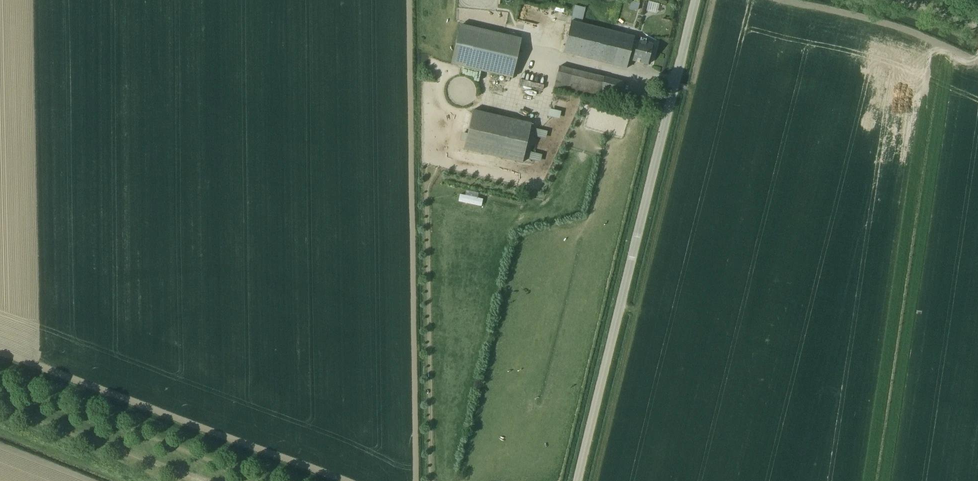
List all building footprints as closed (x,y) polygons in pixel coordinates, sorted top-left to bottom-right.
[(581,24),(585,8),(574,5),(570,21),(571,21),(563,53),(626,69),(629,60),(647,65),(652,45),(633,40),(634,37),(581,24)] [(520,38),(461,25),(452,64),(511,78),(520,38)] [(618,100),(622,82),(559,66),(553,88),(598,99),(599,95),(618,100)] [(521,163),(531,124),(472,110),(463,149),(521,163)] [(458,203),(480,208),(482,200),(477,198),(478,195),(465,192),(465,196),(460,195),(458,203)]
